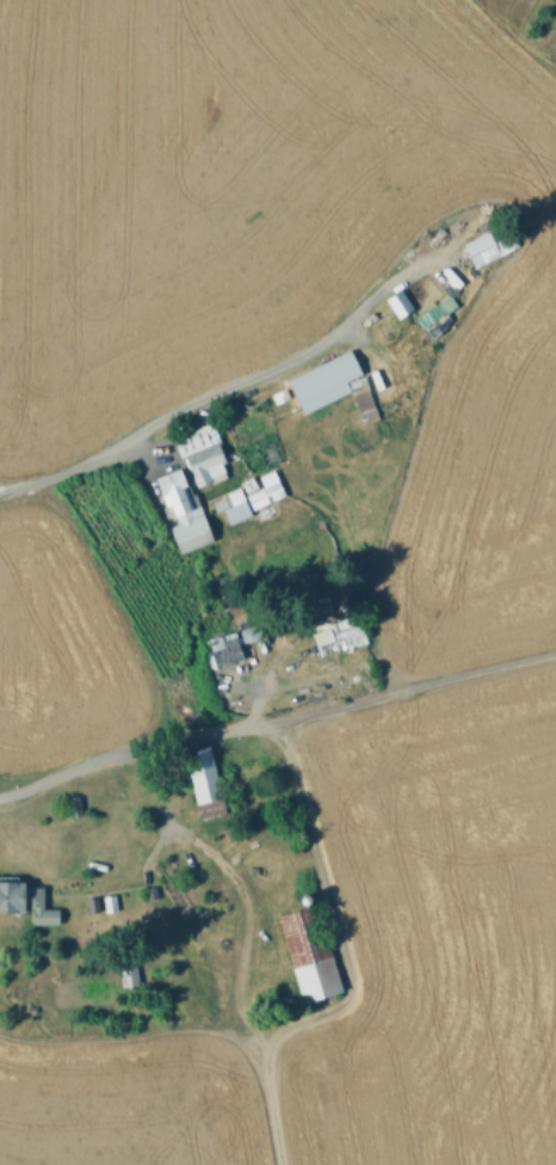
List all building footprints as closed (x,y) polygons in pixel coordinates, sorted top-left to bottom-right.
[(478,269),(465,246),(487,234),(500,257),(478,269)] [(414,308),(400,318),(388,299),(402,289),(414,308)] [(365,382),(301,412),(283,380),(346,349),(365,382)] [(215,479),(198,486),(177,441),(209,424),(227,461),(210,468),(215,479)] [(181,468),(193,498),(197,496),(200,504),(198,505),(203,515),(205,514),(215,541),(183,553),(172,527),(180,523),(168,493),(163,495),(156,478),(181,468)] [(257,474),(261,487),(245,492),(250,506),(282,496),(273,469),(257,474)] [(258,484),(248,490),(243,480),(253,476),(258,484)] [(245,499),(229,507),(226,497),(240,490),(245,499)] [(228,508),(217,511),(212,499),(222,496),(228,508)] [(318,655),(364,639),(358,622),(350,625),(346,613),(308,626),(318,655)] [(260,636),(246,640),(242,631),(257,626),(260,636)] [(227,813),(202,818),(186,752),(211,746),(227,813)] [(82,815),(70,816),(68,798),(80,797),(82,815)] [(14,909),(0,909),(0,876),(18,877),(18,882),(25,882),(25,883),(25,887),(45,887),(45,908),(61,908),(60,924),(33,924),(35,908),(26,908),(26,915),(14,915),(14,909)] [(119,912),(106,913),(104,896),(117,895),(119,912)] [(100,912),(91,914),(88,900),(98,897),(100,912)] [(344,991),(305,1002),(278,915),(317,903),(344,991)] [(140,983),(124,987),(121,969),(136,965),(140,983)]
